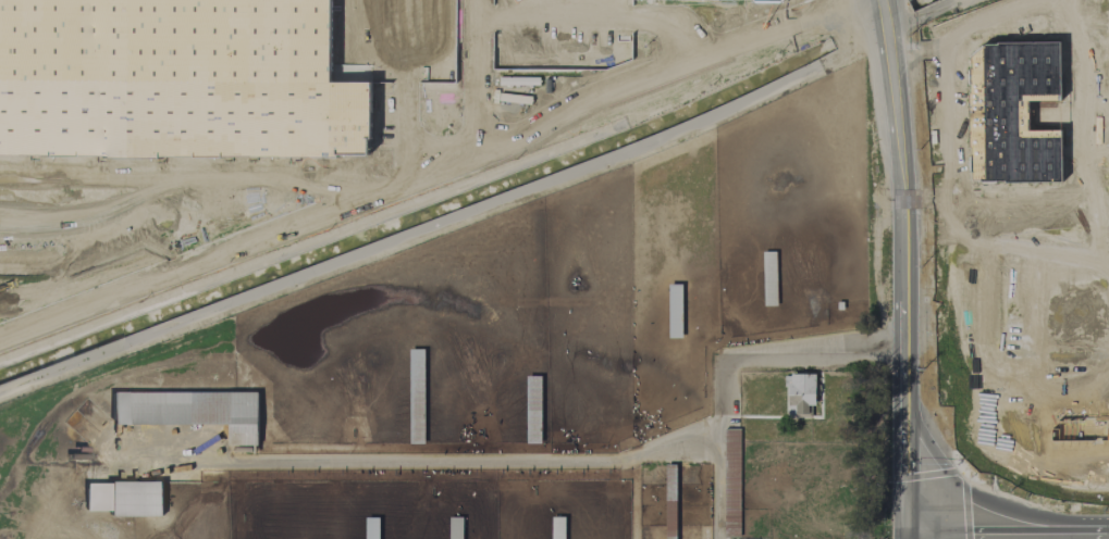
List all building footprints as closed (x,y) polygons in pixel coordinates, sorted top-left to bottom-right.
[(347,161),(349,62),(312,62),(313,0),(0,0),(0,156),(347,161)] [(424,370),(411,370),(411,381),(414,381),(414,390),(413,390),(413,440),(423,440),(424,370)] [(815,373),(788,374),(789,405),(795,405),(795,417),(808,416),(808,405),(815,405),(815,373)] [(111,391),(111,423),(229,424),(229,444),(258,445),(258,392),(111,391)] [(1056,419),(1057,426),(1049,426),(1049,441),(1105,439),(1106,414),(1083,414),(1080,417),(1056,419)] [(739,429),(724,429),(726,526),(741,526),(739,429)] [(108,516),(162,515),(162,482),(84,482),(84,511),(108,511),(108,516)]
